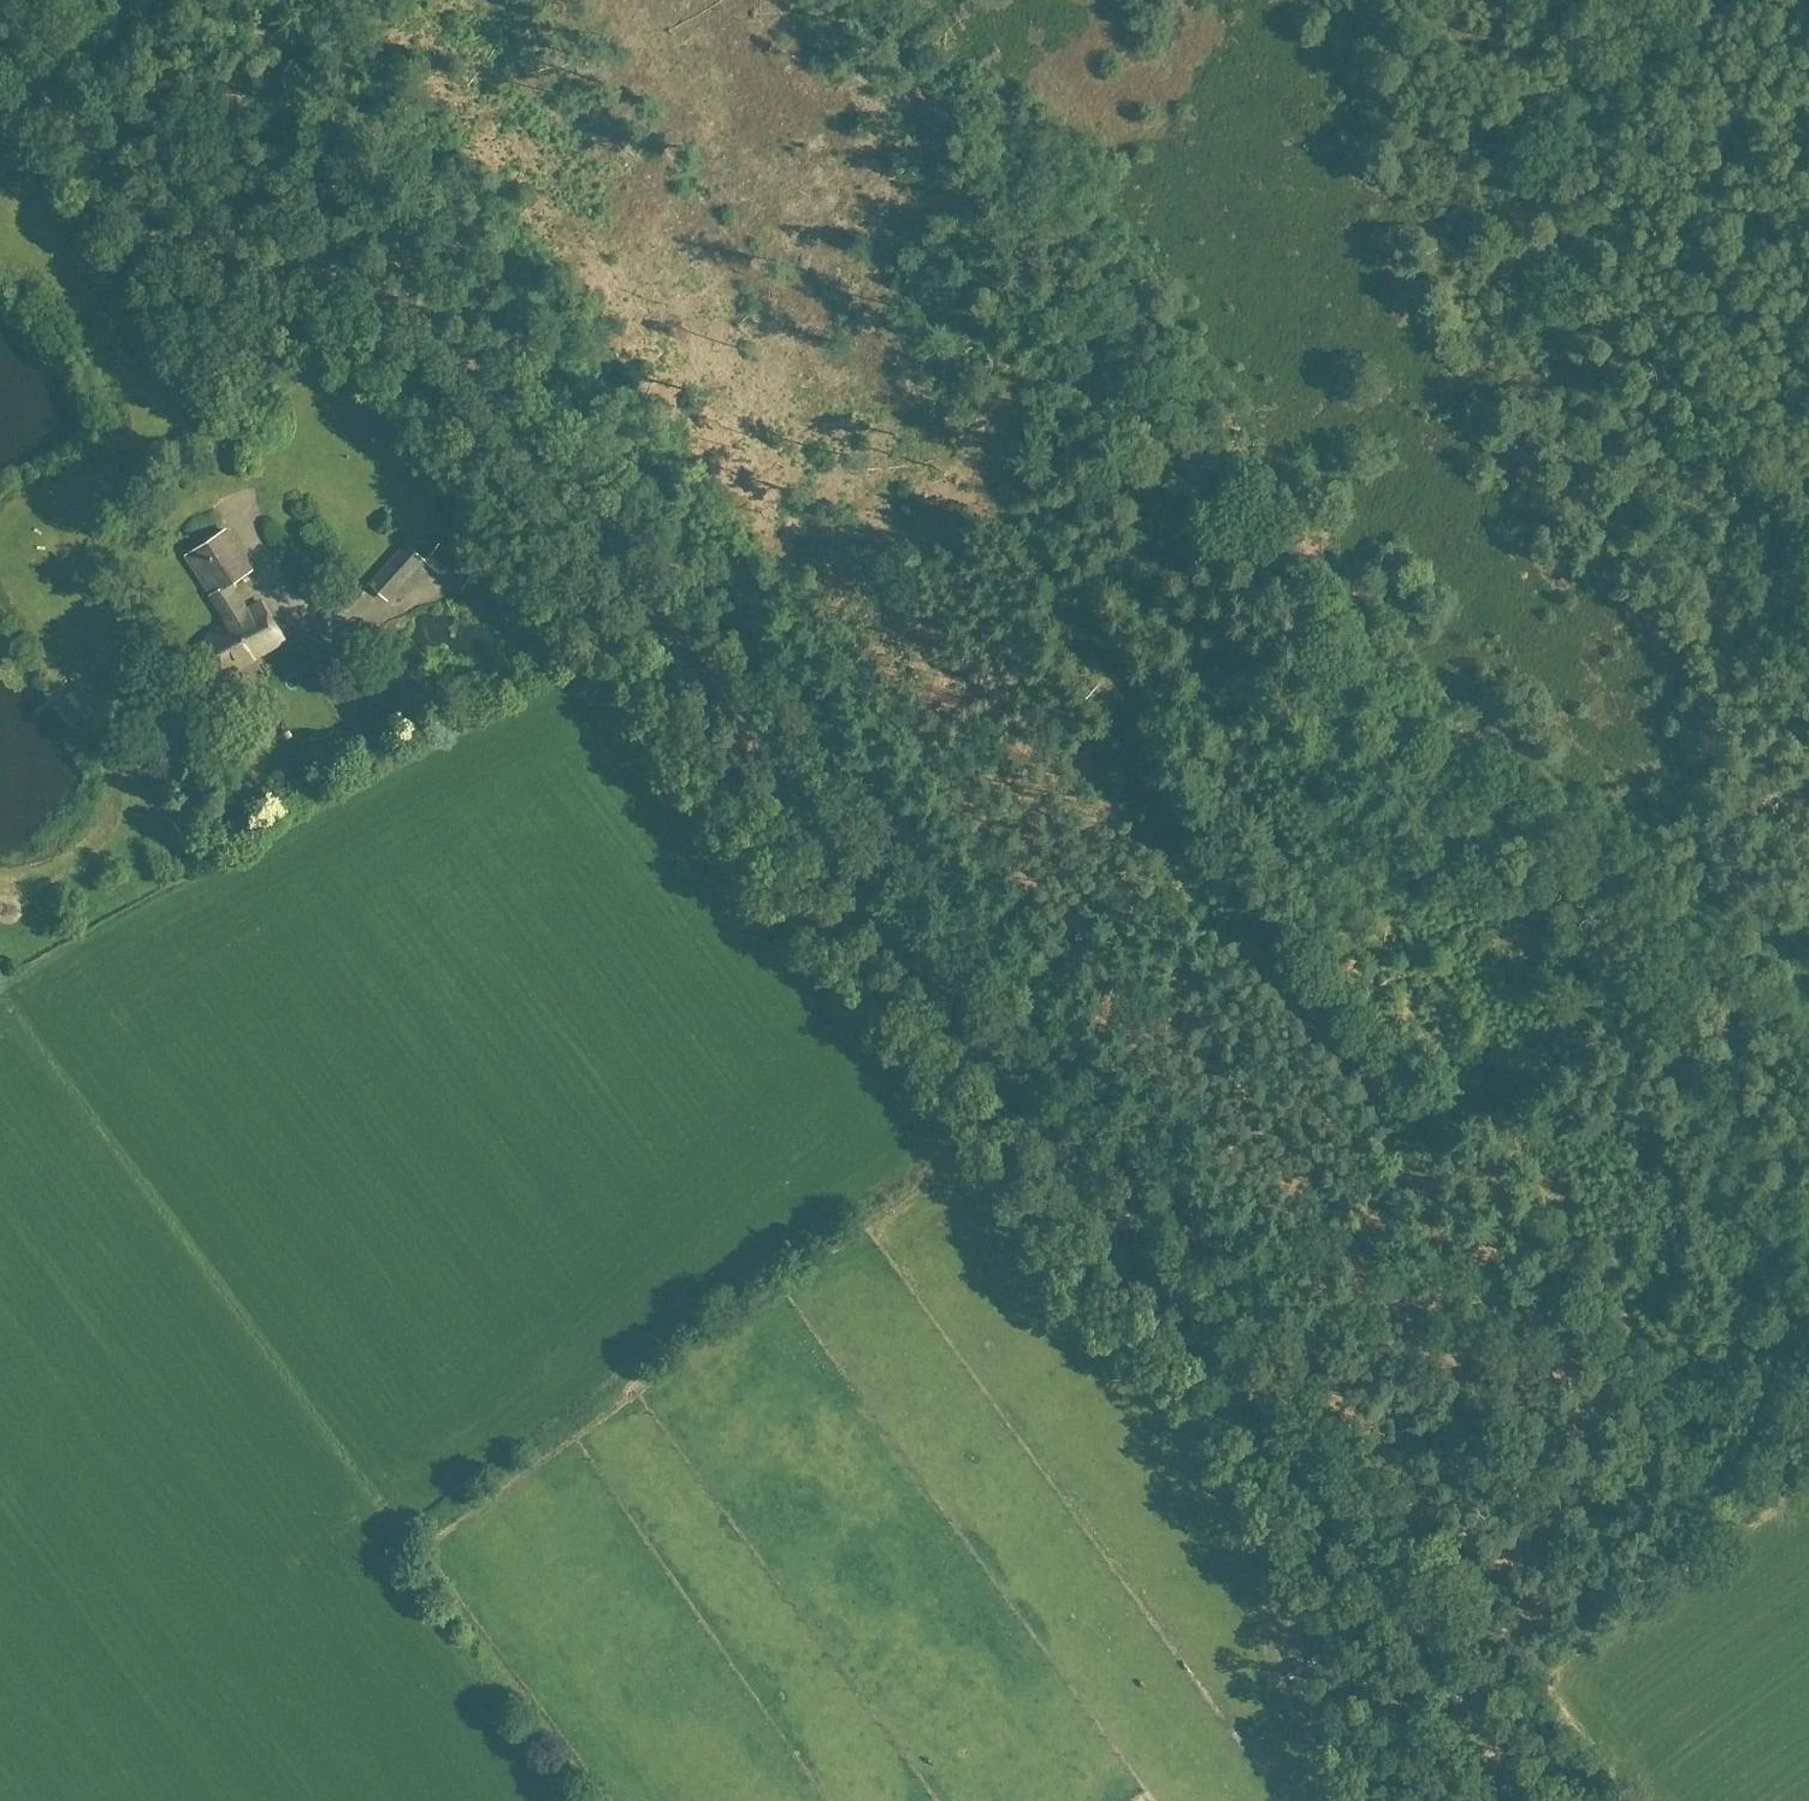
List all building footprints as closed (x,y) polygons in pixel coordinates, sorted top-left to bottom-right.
[(206,637),(229,673),(284,642),(260,604),(245,613),(227,586),(250,570),(225,532),(192,554),(195,558),(189,562),(211,596),(211,595),(229,623),(206,637)] [(428,562),(427,563),(460,589),(461,588),(477,568),(444,542),(428,562)] [(371,585),(387,600),(423,561),(407,546),(371,585)]
